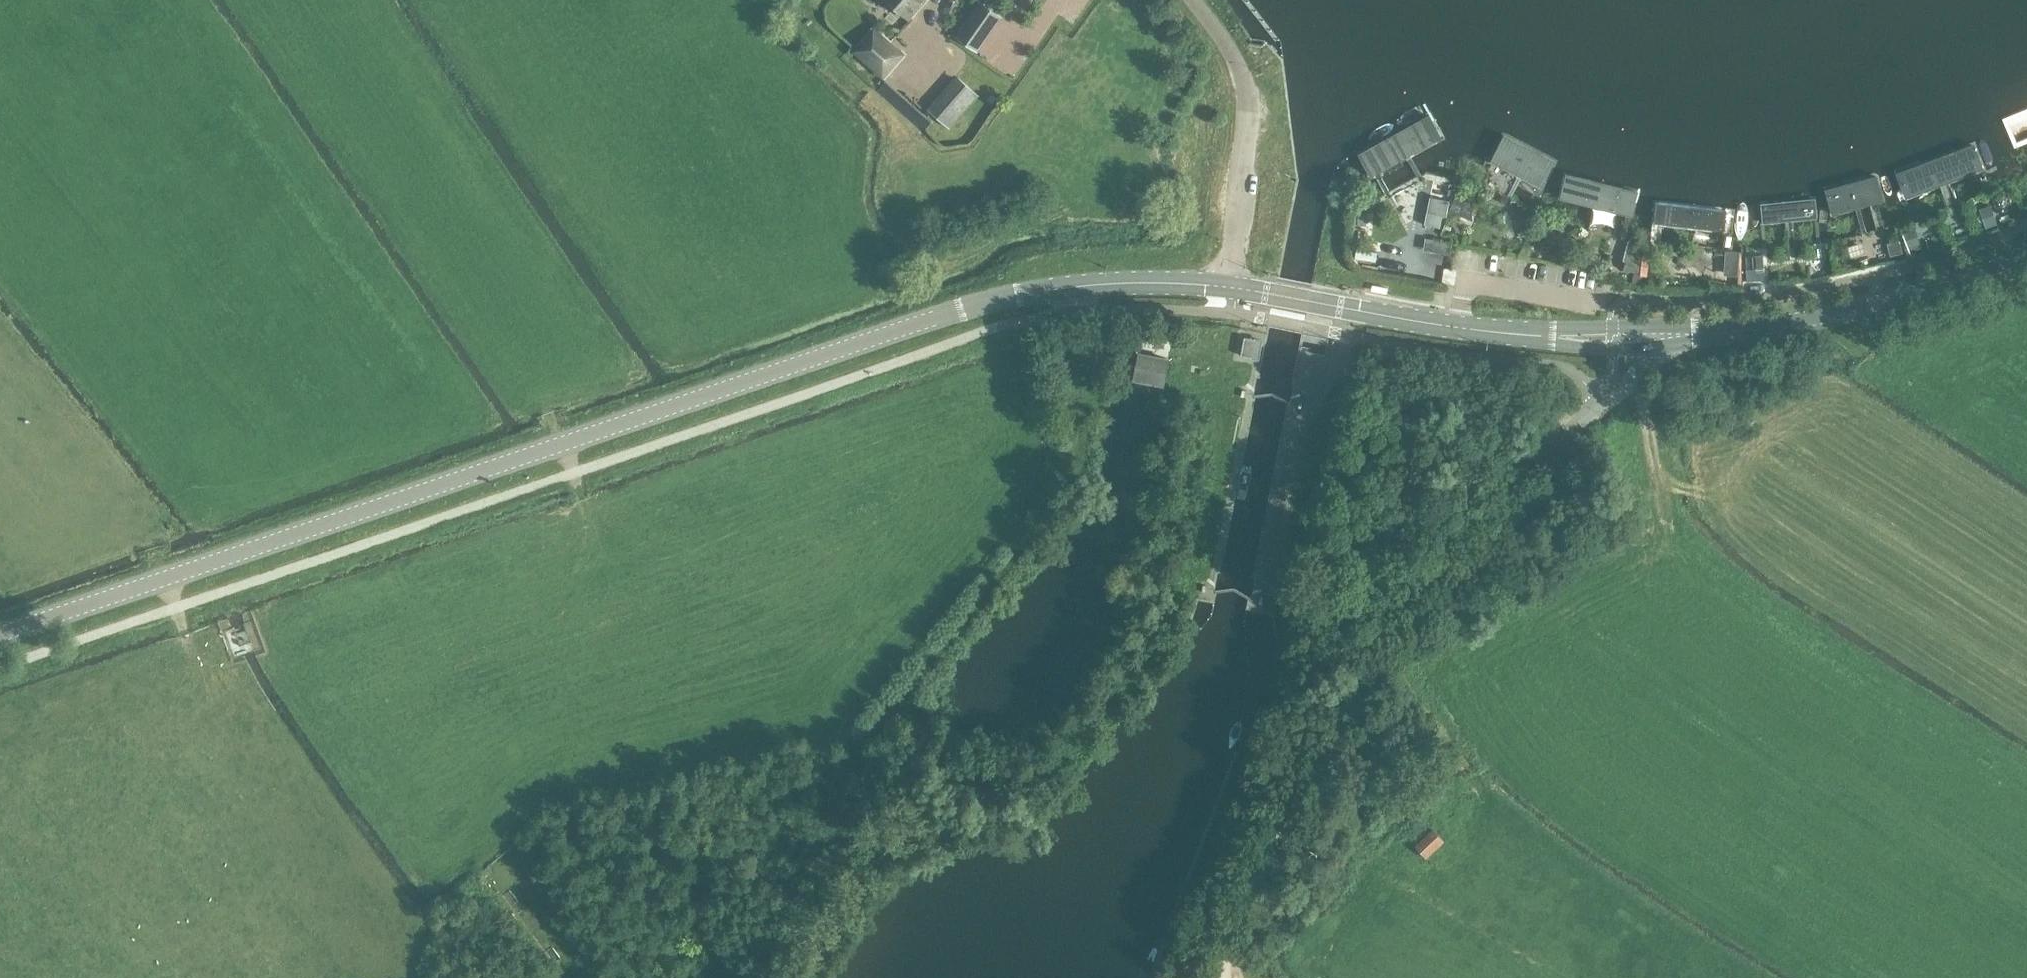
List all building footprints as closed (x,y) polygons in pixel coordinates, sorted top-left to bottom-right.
[(927,0),(884,0),(909,21),(927,0)] [(977,52),(1001,17),(979,1),(954,36),(977,52)] [(883,79),(905,54),(873,26),(851,52),(883,79)] [(956,76),(928,108),(951,128),(979,96),(956,76)] [(923,130),(932,120),(887,78),(878,88),(923,130)] [(1430,113),(1357,153),(1371,178),(1444,137),(1430,113)] [(1987,153),(2026,135),(2026,117),(1980,138),(1987,153)] [(1505,134),(1491,161),(1542,188),(1556,160),(1505,134)] [(1980,146),(1899,178),(1908,201),(1989,168),(1980,146)] [(1641,191),(1565,173),(1558,198),(1635,216),(1641,191)] [(1876,177),(1826,189),(1833,214),(1884,200),(1876,177)] [(1476,206),(1457,198),(1451,210),(1470,219),(1476,206)] [(1729,209),(1657,200),(1654,223),(1727,232),(1729,209)] [(1815,200),(1761,204),(1764,228),(1818,223),(1815,200)] [(1997,223),(1990,205),(1980,209),(1986,227),(1997,223)] [(1438,214),(1427,212),(1424,226),(1435,228),(1438,214)] [(1915,245),(1911,230),(1902,233),(1907,248),(1915,245)] [(1898,241),(1888,244),(1890,255),(1901,252),(1898,241)] [(1450,244),(1433,242),(1432,251),(1448,253),(1450,244)] [(1746,252),(1745,264),(1761,265),(1762,253),(1746,252)] [(1640,262),(1628,259),(1625,270),(1638,273),(1640,262)] [(1749,283),(1760,281),(1758,267),(1747,268),(1749,283)] [(1247,340),(1244,355),(1253,357),(1253,359),(1261,360),(1264,341),(1257,339),(1256,341),(1247,340)] [(1140,353),(1134,380),(1167,387),(1172,360),(1140,353)] [(1311,464),(1305,494),(1316,496),(1323,466),(1311,464)] [(1313,505),(1329,508),(1337,470),(1321,467),(1313,505)] [(1431,828),(1414,846),(1423,856),(1441,839),(1431,828)]
